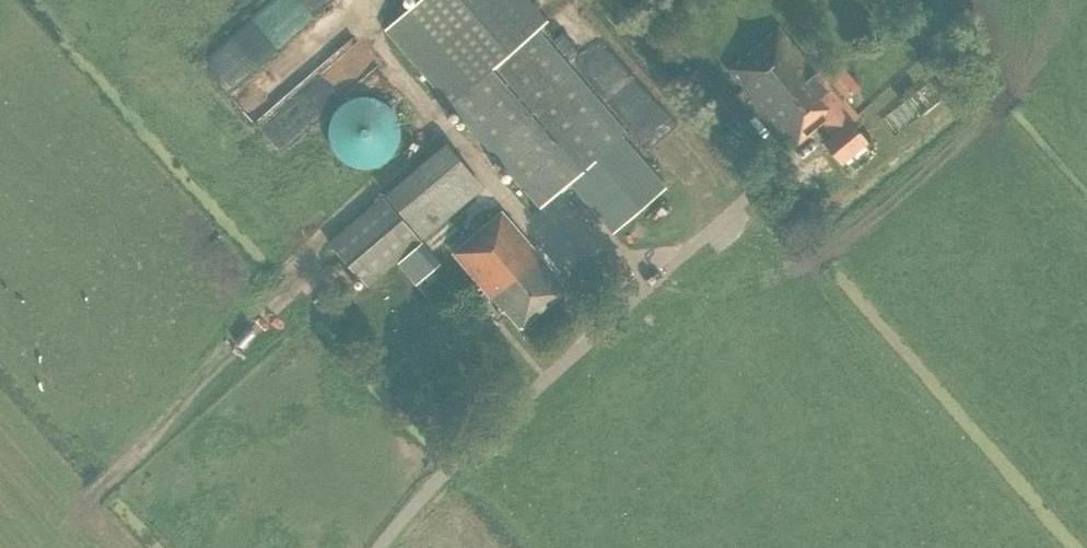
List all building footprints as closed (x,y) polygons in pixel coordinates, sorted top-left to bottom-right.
[(215,47),(266,114),(272,109),(266,102),(279,91),(286,100),(306,85),(310,91),(273,119),(286,136),(331,102),(309,73),(340,49),(314,15),(332,0),(277,0),(215,47)] [(530,0),(420,0),(384,32),(540,208),(567,184),(590,210),(593,207),(603,211),(614,214),(625,213),(633,211),(641,207),(642,207),(667,185),(622,135),(625,132),(536,32),(549,21),(530,0)] [(596,46),(616,31),(594,0),(589,0),(572,12),(596,46)] [(817,71),(778,26),(727,70),(791,145),(805,133),(808,137),(824,123),(834,134),(825,142),(842,162),(867,141),(850,122),(858,115),(845,100),(860,88),(844,70),(831,82),(819,68),(817,71)] [(374,29),(358,38),(369,57),(385,49),(374,29)] [(354,167),(364,169),(375,167),(384,163),(392,157),(397,148),(400,138),(400,128),(397,118),(392,110),(384,103),(375,99),(364,97),(354,99),(345,103),(337,110),(332,118),(329,128),(329,138),(332,148),(337,157),(345,163),(354,167)] [(448,144),(385,193),(421,239),(483,190),(448,144)] [(441,264),(382,198),(329,244),(367,288),(397,262),(417,285),(441,264)] [(521,329),(565,293),(554,279),(555,278),(503,214),(454,254),(503,313),(506,310),(521,329)]
